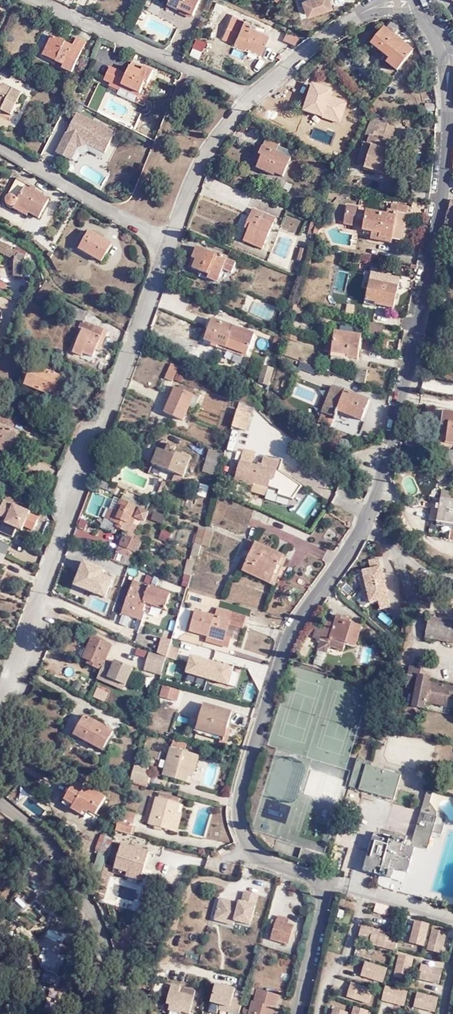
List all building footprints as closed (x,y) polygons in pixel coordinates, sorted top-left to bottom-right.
[(166,5),(192,16),(198,0),(168,0),(166,5)] [(301,3),(307,21),(332,11),(328,1),(330,0),(309,0),(301,3)] [(146,27),(171,38),(176,26),(151,15),(146,27)] [(247,43),(248,41),(264,47),(271,29),(253,22),(254,19),(246,16),(236,39),(247,43)] [(413,30),(403,25),(393,21),(386,30),(414,53),(421,45),(413,30)] [(396,75),(414,53),(386,30),(372,47),(389,60),(384,66),(396,75)] [(286,33),(284,41),(295,44),(297,36),(286,33)] [(55,56),(53,60),(62,64),(60,68),(68,72),(83,39),(74,35),(69,44),(50,35),(43,49),(55,56)] [(367,53),(384,66),(389,60),(372,47),(367,53)] [(41,54),(53,60),(55,56),(43,49),(41,54)] [(130,62),(120,84),(119,86),(135,94),(138,90),(142,83),(145,85),(151,73),(130,62)] [(114,86),(116,82),(121,73),(108,67),(100,81),(108,84),(114,86)] [(119,86),(120,84),(116,82),(114,86),(108,84),(106,86),(116,91),(119,86)] [(3,107),(1,111),(9,115),(20,93),(1,83),(0,86),(0,105),(3,107)] [(327,93),(311,86),(298,109),(318,117),(320,114),(325,116),(328,108),(322,104),(327,93)] [(437,114),(437,106),(426,107),(426,113),(437,114)] [(114,131),(76,112),(57,151),(70,158),(76,145),(87,142),(104,151),(114,131)] [(377,141),(382,125),(383,121),(377,119),(374,131),(367,130),(366,138),(369,139),(367,147),(372,149),(365,169),(385,176),(386,173),(397,176),(400,165),(391,163),(393,155),(387,153),(389,145),(377,141)] [(395,129),(382,125),(377,141),(389,145),(395,129)] [(264,137),(275,143),(278,136),(267,131),(264,137)] [(271,150),(275,143),(264,137),(257,154),(260,155),(256,167),(272,175),(274,171),(281,175),(288,158),(271,150)] [(271,150),(288,158),(292,151),(275,143),(271,150)] [(372,149),(367,147),(364,146),(357,166),(365,169),(372,149)] [(402,158),(393,155),(391,163),(400,165),(402,158)] [(386,173),(385,176),(384,178),(395,181),(397,176),(386,173)] [(46,199),(14,180),(5,196),(5,205),(25,214),(27,211),(37,216),(46,199)] [(422,219),(425,204),(408,201),(405,215),(422,219)] [(444,232),(452,234),(452,201),(450,201),(444,232)] [(379,234),(378,243),(388,244),(390,241),(398,242),(404,207),(389,203),(386,209),(385,209),(384,213),(365,210),(364,214),(355,212),(356,208),(346,205),(342,224),(361,228),(361,231),(369,233),(379,234)] [(266,212),(254,207),(247,225),(249,228),(242,242),(261,249),(273,221),(264,218),(266,212)] [(313,222),(310,220),(304,234),(310,235),(310,234),(312,228),(313,222)] [(99,258),(108,241),(85,227),(77,243),(99,258)] [(368,241),(378,243),(379,234),(369,233),(368,241)] [(0,238),(0,250),(22,261),(24,256),(11,248),(13,243),(0,238)] [(212,273),(221,277),(223,271),(233,275),(238,267),(228,262),(229,258),(221,254),(219,257),(199,247),(189,266),(211,276),(212,273)] [(296,260),(303,262),(306,249),(299,247),(296,260)] [(380,282),(382,275),(372,272),(370,280),(380,282)] [(219,283),(221,277),(212,273),(211,276),(210,279),(219,283)] [(397,279),(382,275),(380,282),(370,280),(365,298),(374,301),(373,303),(390,306),(397,279)] [(38,293),(54,302),(58,295),(42,286),(38,293)] [(50,309),(54,302),(38,293),(34,300),(50,309)] [(346,302),(344,314),(352,316),(355,303),(346,302)] [(287,311),(280,309),(277,320),(283,322),(287,311)] [(373,335),(376,321),(367,319),(364,333),(373,335)] [(255,336),(214,320),(207,340),(247,355),(255,336)] [(91,334),(94,328),(82,323),(79,329),(82,330),(91,334)] [(357,357),(361,334),(351,333),(351,329),(340,327),(338,331),(333,331),(329,358),(346,361),(347,356),(357,357)] [(106,333),(94,328),(91,334),(82,330),(72,356),(81,359),(82,354),(92,358),(98,345),(101,347),(106,333)] [(300,361),(298,367),(314,373),(316,367),(300,361)] [(178,367),(171,364),(165,377),(172,380),(178,367)] [(58,379),(31,368),(23,387),(61,401),(64,393),(62,391),(62,389),(56,386),(58,379)] [(262,381),(270,383),(273,370),(266,368),(262,381)] [(353,380),(365,384),(367,371),(355,369),(353,380)] [(174,381),(181,383),(184,375),(177,372),(174,381)] [(260,386),(267,392),(270,383),(262,381),(260,386)] [(369,400),(333,383),(317,417),(330,423),(337,409),(361,418),(369,400)] [(170,401),(177,387),(171,384),(165,399),(170,401)] [(200,398),(177,387),(170,401),(166,411),(184,419),(191,403),(197,405),(200,398)] [(243,403),(242,409),(251,412),(255,413),(256,406),(243,403)] [(242,409),(238,408),(233,426),(246,429),(251,412),(242,409)] [(443,412),(441,423),(449,424),(445,444),(452,445),(452,414),(443,412)] [(4,450),(7,444),(11,445),(17,431),(0,423),(0,449),(4,450)] [(177,446),(170,443),(166,451),(159,448),(152,463),(183,477),(192,457),(183,454),(182,455),(174,453),(177,446)] [(166,451),(170,443),(159,448),(166,451)] [(204,474),(218,479),(224,457),(210,450),(204,474)] [(240,462),(253,466),(256,455),(243,451),(240,462)] [(256,467),(253,466),(240,462),(234,481),(251,486),(253,481),(266,485),(269,477),(274,478),(279,460),(264,455),(261,463),(258,462),(256,467)] [(234,481),(240,462),(233,460),(227,479),(234,481)] [(270,492),(274,478),(269,477),(266,485),(253,481),(251,486),(270,492)] [(194,494),(205,496),(208,485),(196,483),(194,494)] [(311,491),(296,511),(311,521),(325,501),(311,491)] [(442,493),(438,517),(452,519),(452,495),(442,493)] [(120,500),(117,499),(112,511),(111,510),(109,513),(115,514),(120,500)] [(120,500),(115,514),(112,523),(118,525),(118,528),(130,534),(128,538),(125,537),(121,548),(137,556),(144,540),(137,537),(141,530),(135,526),(137,520),(146,524),(150,515),(120,500)] [(4,501),(0,510),(0,521),(3,522),(16,528),(17,528),(21,520),(27,522),(25,527),(34,530),(39,519),(29,515),(31,512),(4,501)] [(162,524),(165,514),(153,511),(151,520),(162,524)] [(112,523),(115,514),(109,513),(107,521),(112,523)] [(16,528),(3,522),(0,528),(0,530),(13,536),(16,528)] [(191,544),(198,546),(203,531),(195,528),(191,544)] [(160,529),(158,540),(169,542),(171,531),(160,529)] [(203,531),(198,546),(205,548),(210,534),(203,531)] [(284,556),(248,538),(241,551),(249,554),(241,568),(276,586),(283,573),(278,570),(284,556)] [(135,562),(137,556),(121,548),(118,555),(135,562)] [(106,564),(84,555),(73,582),(106,595),(114,574),(104,571),(106,564)] [(391,606),(380,556),(367,559),(369,569),(357,572),(365,605),(378,602),(379,609),(391,606)] [(187,557),(183,573),(191,575),(195,559),(187,557)] [(181,585),(188,587),(191,576),(184,574),(181,585)] [(146,603),(165,610),(170,596),(149,586),(147,589),(133,583),(122,615),(140,622),(144,614),(142,613),(145,606),(146,603)] [(163,614),(165,610),(146,603),(145,606),(163,614)] [(189,632),(207,637),(208,633),(224,637),(228,626),(241,631),(245,618),(216,608),(214,617),(195,611),(189,632)] [(345,617),(336,614),(333,624),(324,621),(319,639),(327,642),(329,637),(355,645),(361,627),(344,622),(345,617)] [(452,640),(452,620),(432,614),(427,633),(452,640)] [(224,637),(208,633),(207,637),(205,637),(204,643),(226,649),(229,640),(224,638),(224,637)] [(96,674),(104,678),(122,687),(130,670),(112,662),(110,665),(102,661),(108,646),(88,637),(79,657),(87,661),(85,665),(96,670),(95,674),(96,674)] [(165,659),(170,643),(160,640),(155,654),(165,659)] [(180,647),(170,643),(165,659),(176,662),(180,647)] [(317,650),(313,663),(322,666),(326,653),(317,650)] [(144,672),(160,677),(165,659),(148,654),(144,672)] [(228,685),(233,667),(190,654),(185,672),(228,685)] [(432,681),(434,676),(423,672),(424,666),(414,664),(410,679),(420,682),(415,705),(425,709),(428,701),(447,706),(450,698),(452,698),(452,686),(432,681)] [(102,684),(104,678),(96,674),(93,680),(102,684)] [(176,692),(162,687),(159,697),(174,701),(176,692)] [(223,739),(225,730),(230,714),(204,705),(196,731),(223,739)] [(89,738),(87,741),(103,751),(115,731),(87,714),(78,730),(89,738)] [(75,735),(87,741),(89,738),(78,730),(75,735)] [(229,731),(225,730),(223,739),(196,731),(194,730),(192,737),(225,746),(229,731)] [(197,749),(198,745),(188,742),(178,739),(176,743),(186,747),(187,745),(193,746),(193,748),(197,749)] [(186,774),(193,754),(171,746),(166,761),(172,763),(170,770),(164,768),(161,774),(184,782),(186,774)] [(199,756),(193,754),(186,774),(192,775),(199,756)] [(358,790),(366,761),(361,760),(353,788),(358,790)] [(397,802),(404,778),(370,767),(371,765),(375,766),(376,764),(366,761),(358,790),(397,802)] [(134,779),(149,784),(153,772),(138,767),(134,779)] [(69,800),(90,812),(92,809),(99,813),(110,797),(93,785),(90,788),(80,782),(69,800)] [(429,787),(412,841),(428,845),(434,827),(443,830),(447,817),(448,814),(447,812),(446,811),(439,809),(431,799),(434,789),(429,787)] [(173,832),(178,814),(182,801),(162,795),(158,802),(151,825),(173,832)] [(87,817),(90,812),(69,800),(66,804),(87,817)] [(122,820),(136,823),(139,814),(125,809),(122,820)] [(183,815),(178,814),(173,832),(179,834),(183,815)] [(119,830),(135,834),(138,824),(136,823),(122,820),(119,830)] [(407,869),(414,845),(404,842),(405,838),(392,835),(391,838),(374,834),(365,868),(392,876),(395,866),(407,869)] [(142,882),(150,854),(125,846),(118,869),(115,868),(114,873),(142,882)] [(104,874),(110,855),(100,852),(95,871),(104,874)] [(251,922),(259,894),(243,890),(242,897),(239,897),(237,901),(219,896),(213,919),(234,925),(237,917),(251,922)] [(375,911),(388,914),(390,905),(377,902),(375,911)] [(272,921),(283,924),(285,919),(274,915),(272,921)] [(288,926),(283,924),(272,921),(268,938),(284,942),(288,926)] [(374,941),(379,928),(360,922),(359,930),(369,933),(367,939),(374,941)] [(64,936),(68,938),(70,933),(52,925),(43,944),(59,950),(64,936)] [(430,943),(434,929),(427,927),(425,933),(415,930),(412,938),(430,943)] [(451,948),(452,942),(446,941),(449,929),(441,927),(437,944),(451,948)] [(395,941),(397,933),(380,928),(375,942),(383,944),(385,938),(395,941)] [(72,940),(68,938),(64,936),(59,950),(66,953),(72,940)] [(425,969),(428,953),(410,948),(407,957),(418,960),(417,967),(425,969)] [(43,963),(56,970),(64,956),(50,949),(43,963)] [(447,964),(449,957),(436,954),(430,972),(439,974),(441,962),(447,964)] [(364,981),(369,967),(362,964),(360,970),(349,967),(347,974),(364,981)] [(384,987),(387,979),(376,976),(377,969),(372,967),(368,981),(384,987)] [(416,999),(421,981),(414,979),(410,990),(404,988),(402,995),(416,999)] [(216,980),(211,999),(220,1002),(218,1009),(237,1013),(240,1013),(244,997),(233,995),(236,985),(216,980)] [(359,1000),(363,986),(346,980),(343,988),(355,992),(354,998),(359,1000)] [(438,1003),(439,996),(433,995),(435,984),(428,982),(424,1000),(438,1003)] [(172,986),(167,1004),(170,1006),(168,1011),(177,1013),(179,1013),(180,1012),(186,1013),(188,1013),(194,993),(183,988),(181,995),(177,994),(178,988),(172,986)] [(381,1001),(383,992),(366,987),(361,1000),(368,1003),(370,997),(381,1001)] [(278,995),(258,990),(252,1012),(248,1011),(247,1013),(273,1013),(278,995)] [(350,1013),(368,1013),(369,1009),(353,1005),(350,1013)] [(408,1006),(406,1012),(395,1008),(393,1013),(413,1013),(414,1008),(408,1006)]
